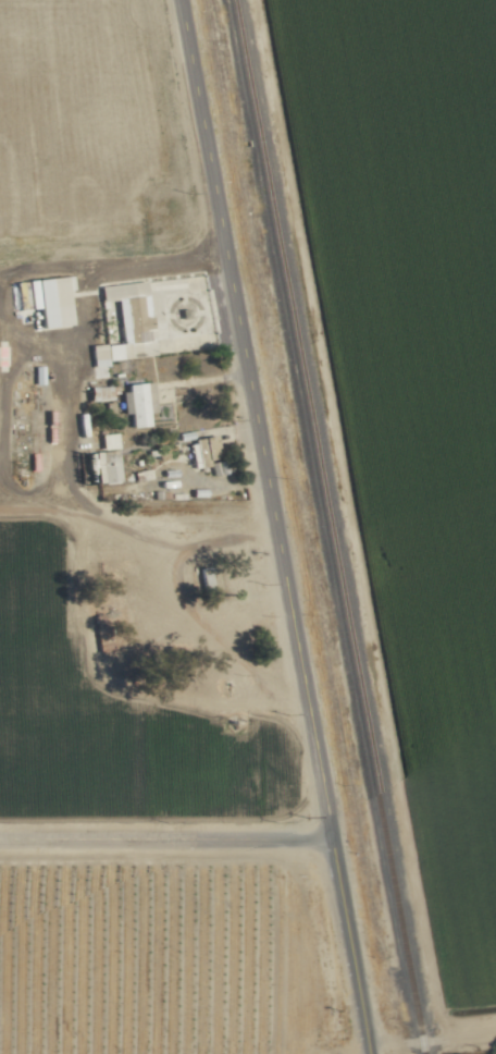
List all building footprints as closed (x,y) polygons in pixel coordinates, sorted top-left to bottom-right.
[(40,329),(72,326),(67,276),(26,281),(29,310),(38,309),(40,329)] [(155,357),(148,281),(134,283),(135,297),(118,299),(122,344),(91,346),(94,377),(108,376),(107,361),(155,357)] [(130,428),(150,427),(149,412),(156,412),(155,383),(128,384),(130,428)] [(98,484),(120,483),(118,434),(102,435),(103,452),(97,452),(98,484)] [(196,439),(201,467),(210,465),(212,476),(225,474),(223,459),(221,459),(217,435),(196,439)]
